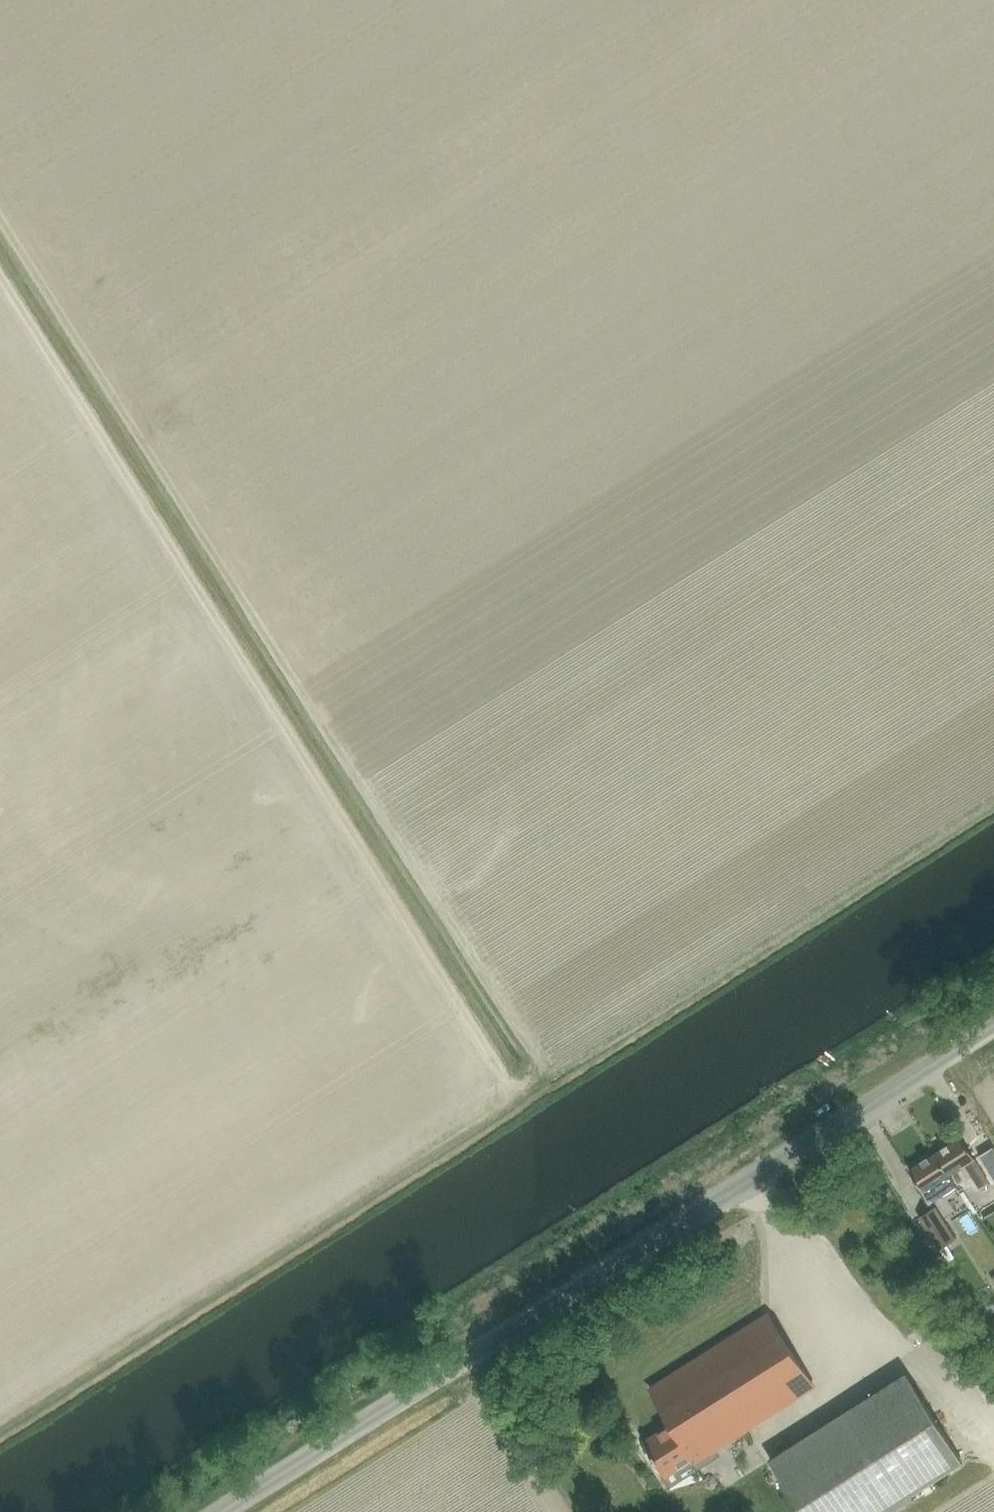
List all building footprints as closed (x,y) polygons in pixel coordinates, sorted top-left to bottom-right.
[(948,1175),(949,1175),(965,1165),(971,1176),(972,1176),(979,1187),(988,1182),(960,1138),(935,1154),(948,1175)] [(956,1187),(949,1175),(948,1175),(935,1154),(909,1170),(918,1185),(916,1186),(927,1205),(956,1187)] [(938,1248),(939,1248),(954,1238),(935,1208),(919,1217),(938,1248)] [(692,1461),(815,1387),(771,1313),(651,1385),(672,1421),(643,1439),(663,1472),(689,1457),(692,1461)] [(966,1348),(971,1345),(966,1336),(961,1340),(966,1348)] [(771,1462),(800,1511),(886,1511),(921,1491),(925,1497),(931,1493),(927,1487),(961,1467),(909,1380),(771,1462)] [(476,1416),(486,1413),(482,1398),(471,1402),(476,1416)]
